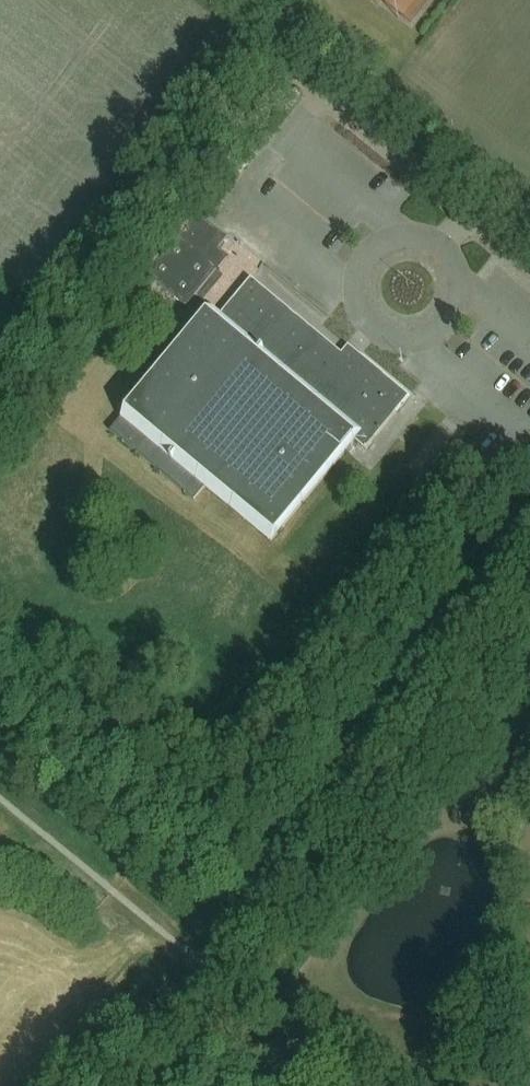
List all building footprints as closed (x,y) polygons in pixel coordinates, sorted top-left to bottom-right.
[(195,214),(145,274),(187,309),(229,259),(219,250),(227,240),(195,214)] [(365,452),(409,399),(348,348),(341,357),(250,281),(221,316),(212,309),(110,433),(194,503),(204,490),(271,545),(355,443),(365,452)]
